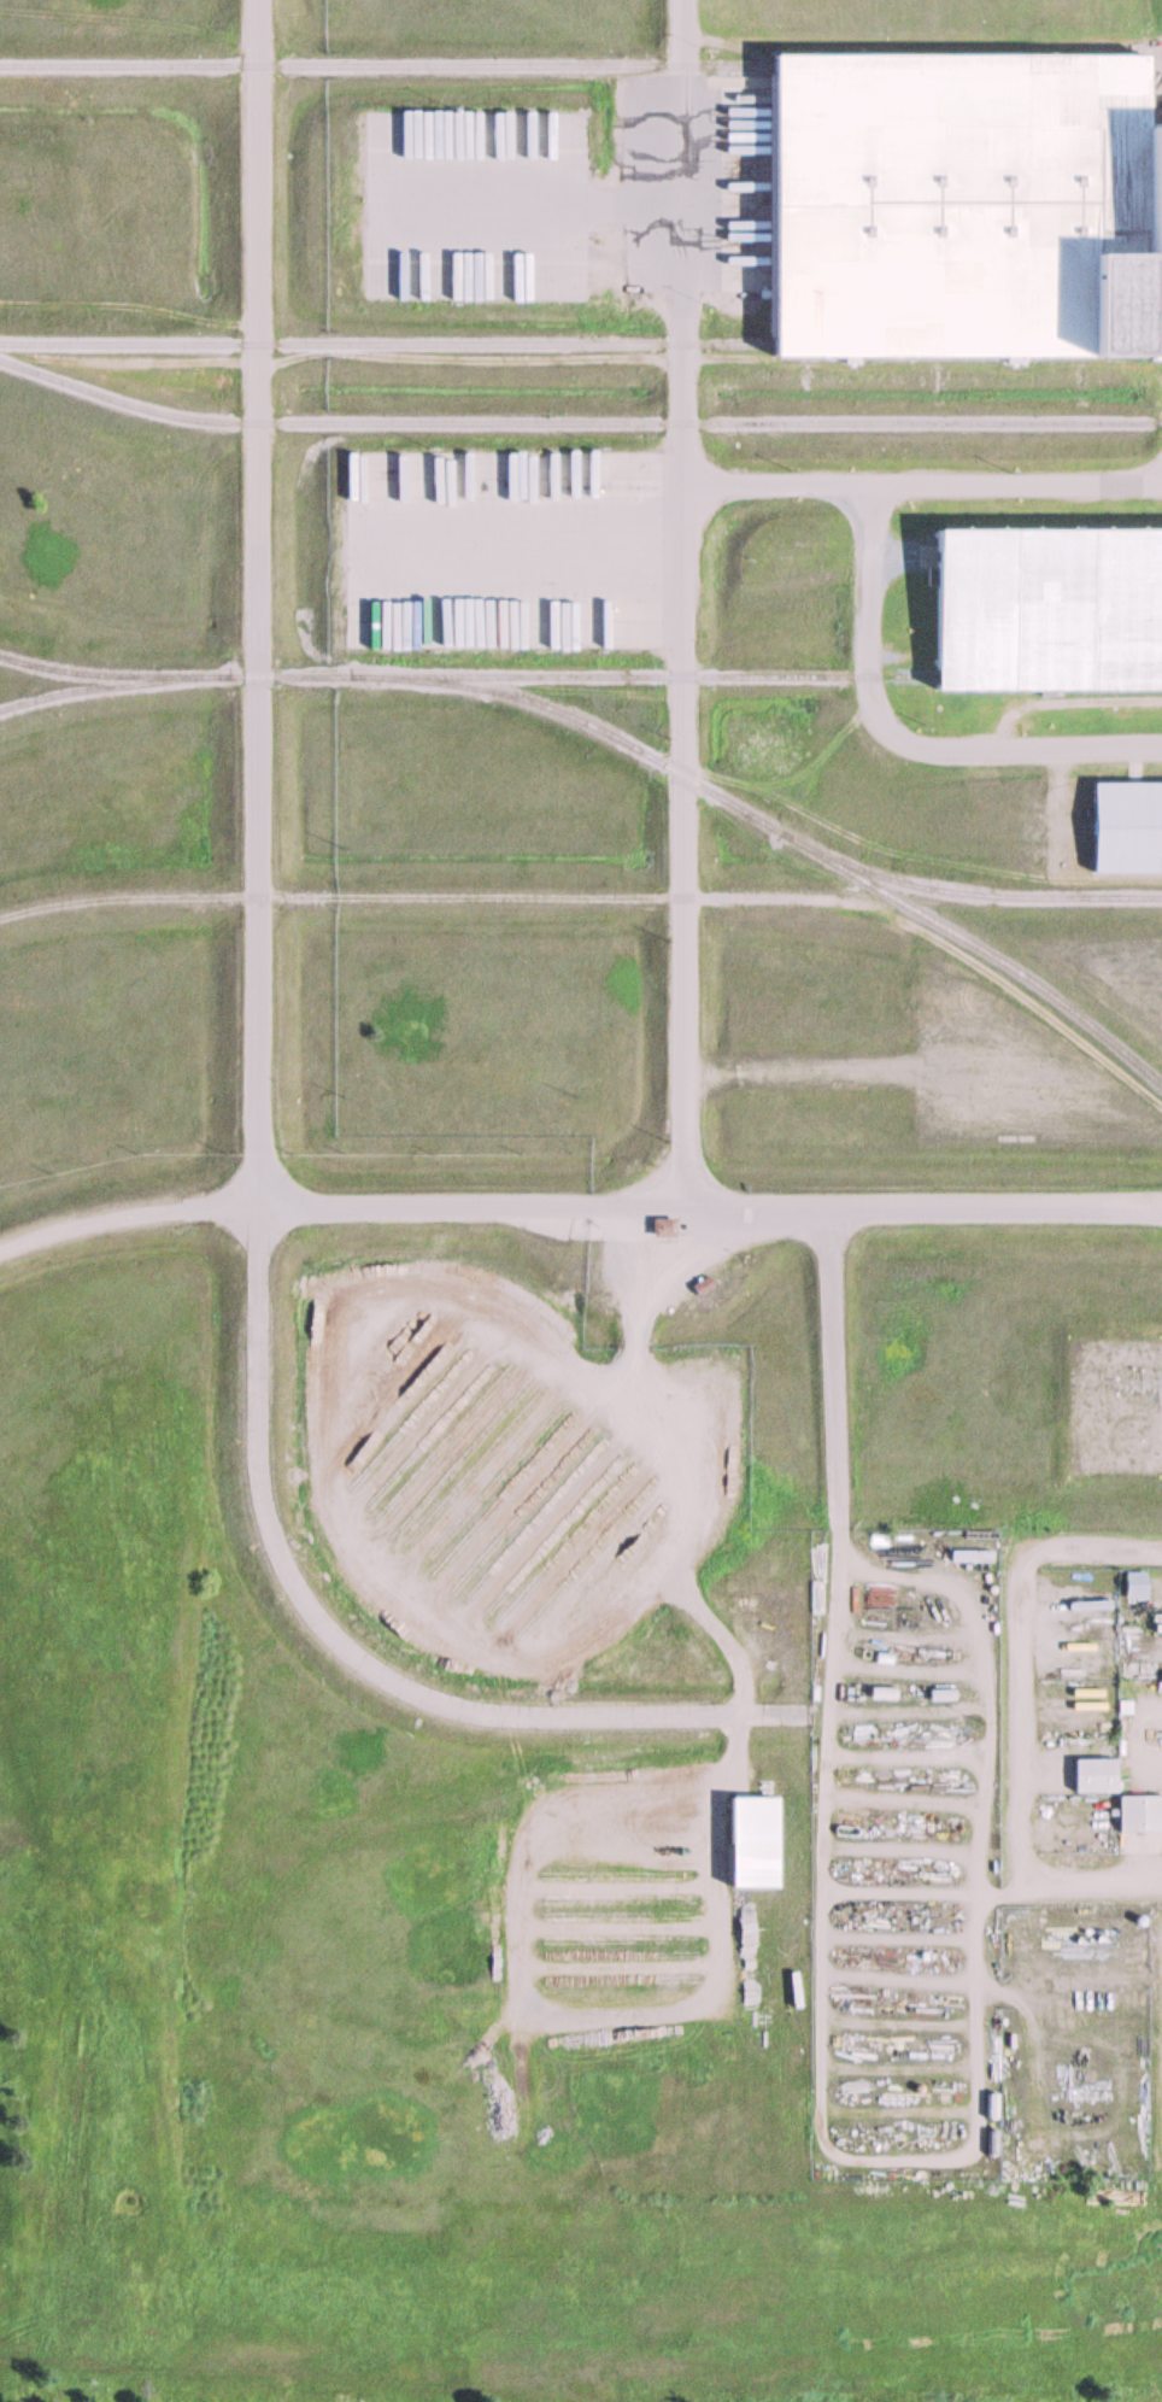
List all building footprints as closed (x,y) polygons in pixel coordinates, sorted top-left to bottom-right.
[(751,352),(1161,353),(1161,124),(1138,124),(1138,57),(752,55),(751,352)] [(906,527),(906,692),(1161,691),(1161,526),(906,527)] [(1080,780),(1161,781),(1161,872),(1079,871),(1080,780)] [(990,1564),(990,1552),(944,1552),(944,1564),(990,1564)] [(1120,1598),(1141,1598),(1141,1575),(1120,1575),(1120,1598)] [(1069,1761),(1115,1759),(1115,1792),(1069,1792),(1069,1761)] [(724,1795),(776,1797),(775,1887),(723,1886),(724,1795)] [(1123,1800),(1161,1800),(1161,1832),(1123,1833),(1123,1800)]
